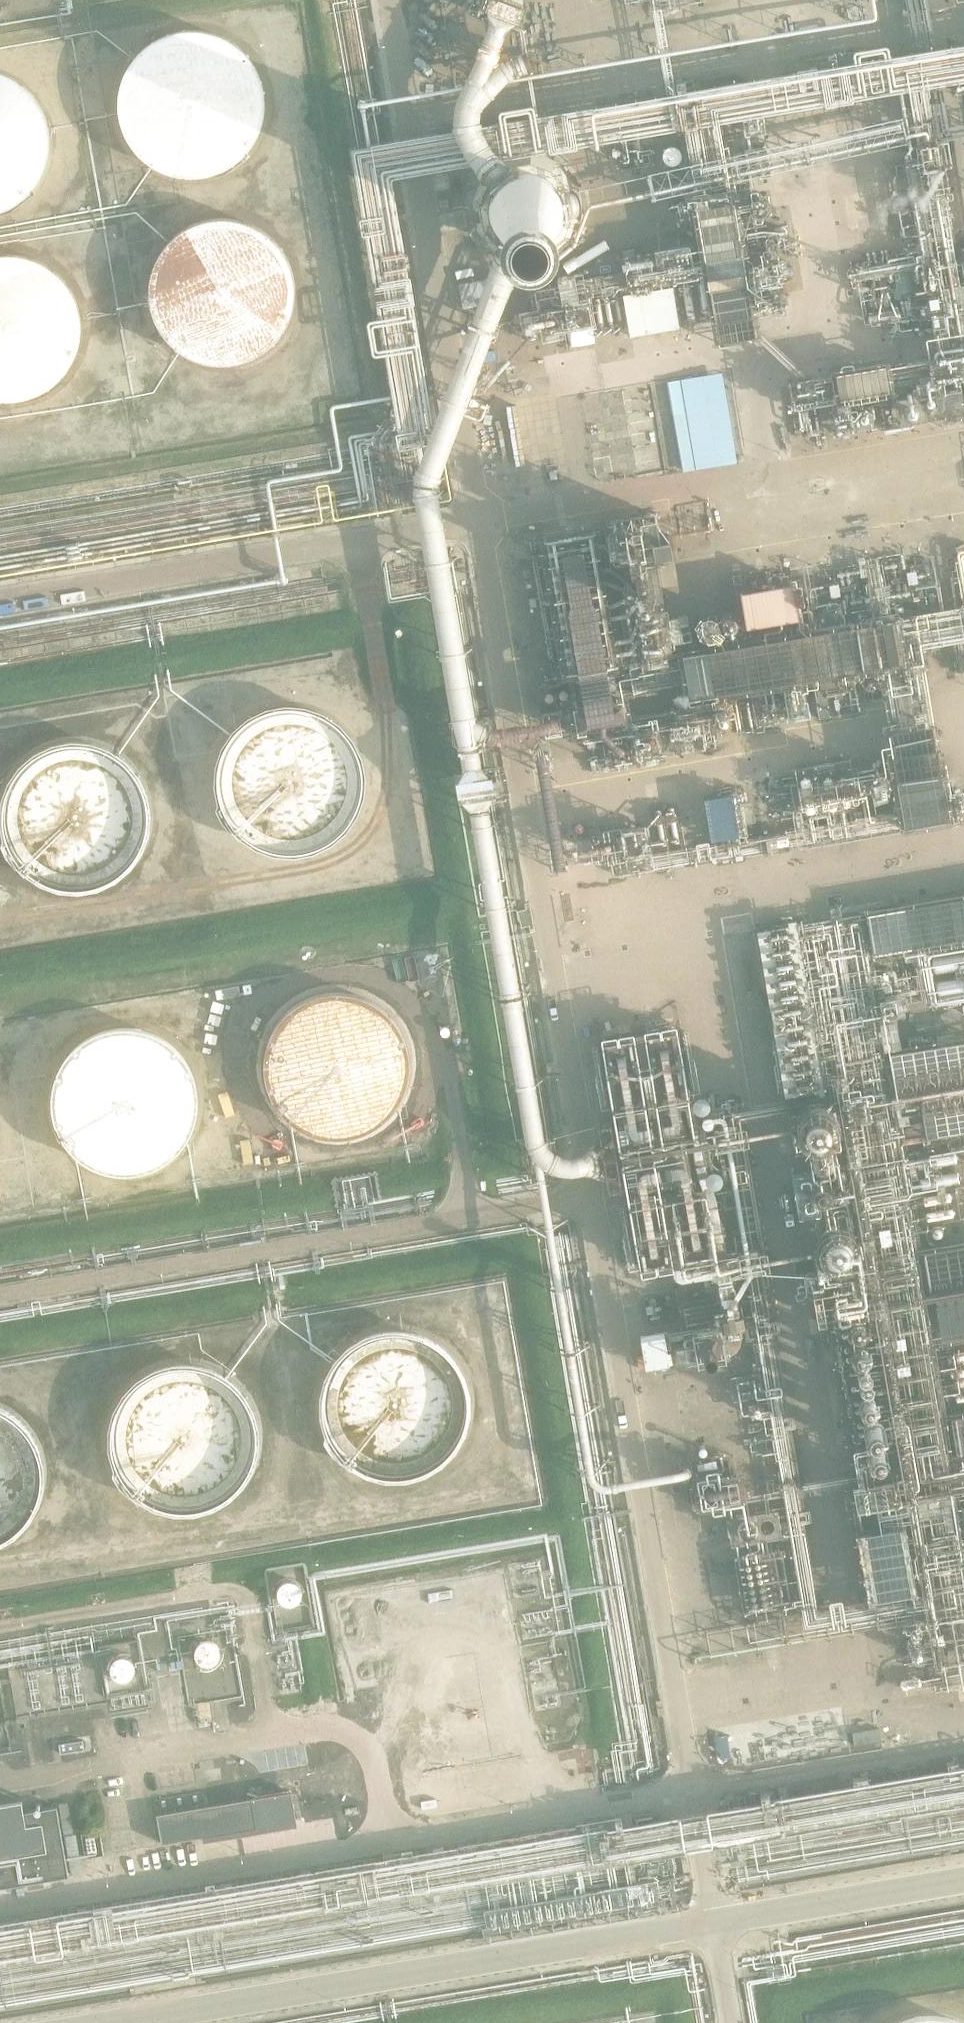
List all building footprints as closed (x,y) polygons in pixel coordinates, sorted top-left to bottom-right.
[(262,102),(262,100),(261,86),(257,73),(252,62),(243,50),(232,40),(225,36),(219,33),(205,28),(196,27),(190,26),(177,27),(162,31),(154,35),(147,39),(137,47),(129,57),(121,70),(116,85),(114,99),(115,106),(116,114),(119,127),(126,141),(135,152),(145,160),(157,167),(166,171),(173,173),(188,174),(204,173),(211,171),(219,168),(230,162),(235,158),(242,152),(251,141),(257,129),(261,114),(262,102)] [(46,142),(45,129),(41,115),(36,104),(31,98),(27,92),(22,87),(15,82),(3,75),(0,74),(0,210),(12,204),(17,200),(25,194),(34,183),(41,169),(45,157),(46,143),(46,142)] [(563,246),(561,171),(496,173),(498,248),(563,246)] [(704,244),(615,256),(626,334),(712,322),(714,338),(757,332),(737,188),(697,194),(704,244)] [(291,286),(291,285),(290,270),(286,257),(279,245),(271,235),(262,227),(250,220),(236,215),(221,213),(208,214),(201,216),(192,218),(180,225),(168,234),(160,245),(153,257),(149,270),(147,284),(148,297),(152,311),(158,323),(168,335),(173,340),(179,345),(190,351),(203,355),(216,357),(229,357),(244,353),(252,349),(258,346),(269,337),(279,326),(285,315),(290,300),(291,286)] [(81,324),(80,317),(79,309),(75,296),(69,284),(64,278),(59,272),(48,263),(37,257),(23,252),(8,251),(0,251),(0,398),(4,398),(18,397),(32,394),(45,388),(53,382),(58,378),(67,368),(74,354),(79,340),(81,326),(81,324)] [(885,360),(829,367),(832,396),(889,389),(885,360)] [(724,370),(669,380),(684,470),(740,461),(724,370)] [(537,539),(573,736),(602,730),(607,760),(720,740),(711,691),(814,672),(822,714),(857,708),(850,666),(922,653),(920,646),(963,638),(963,604),(911,614),(900,554),(837,566),(846,619),(797,627),(789,584),(743,592),(752,638),(664,654),(640,520),(537,539)] [(364,774),(364,773),(363,759),(359,746),(352,733),(344,722),(334,713),(322,706),(313,703),(306,701),(290,699),(275,701),(268,703),(259,706),(247,713),(237,722),(228,733),(221,746),(218,759),(216,774),(217,782),(218,790),(223,803),(226,810),(230,817),(239,826),(246,832),(251,836),(264,842),(279,846),(292,847),(298,847),(307,845),(318,842),(325,838),(332,834),(342,826),(350,817),(358,803),(363,788),(364,774)] [(933,722),(887,729),(901,820),(947,812),(933,722)] [(148,810),(148,809),(147,795),(144,783),(137,769),(128,758),(117,749),(106,743),(93,738),(78,736),(64,737),(55,739),(49,741),(37,747),(26,756),(17,766),(10,778),(7,785),(5,792),(3,807),(5,822),(9,836),(16,849),(24,859),(35,869),(46,875),(60,879),(68,881),(75,881),(87,880),(95,879),(104,875),(116,869),(127,860),(136,849),(143,837),(147,824),(148,810)] [(859,756),(787,767),(793,809),(865,799),(859,756)] [(734,794),(706,798),(712,839),(739,835),(734,794)] [(688,860),(682,814),(583,826),(587,857),(609,854),(611,870),(688,860)] [(940,1664),(963,1660),(963,1405),(961,1405),(949,1330),(963,1327),(963,1182),(956,1130),(963,1128),(963,1035),(884,1048),(869,957),(921,948),(930,1002),(963,996),(963,895),(760,928),(867,1591),(924,1582),(937,1664),(940,1664)] [(410,1061),(410,1060),(410,1052),(409,1045),(405,1032),(399,1021),(390,1010),(380,1000),(368,993),(354,988),(340,986),(326,987),(311,990),(298,996),(291,1002),(286,1006),(279,1012),(275,1018),(268,1030),(264,1042),(262,1058),(263,1072),(267,1086),(270,1093),(273,1099),(281,1110),(289,1117),(294,1121),(307,1128),(320,1132),(328,1134),(335,1134),(349,1133),(355,1132),(364,1129),(379,1121),(390,1112),(398,1101),(405,1088),(409,1076),(410,1061)] [(198,1096),(198,1094),(197,1079),(192,1066),(188,1058),(184,1051),(175,1041),(163,1031),(150,1025),(138,1022),(129,1021),(121,1021),(110,1022),(95,1027),(83,1034),(77,1039),(71,1044),(63,1055),(56,1068),(53,1080),(52,1096),(53,1109),(57,1123),(63,1134),(72,1145),(80,1152),(93,1160),(100,1163),(107,1165),(122,1168),(136,1167),(150,1163),(157,1160),(164,1156),(175,1148),(185,1136),(192,1123),(197,1109),(198,1096)] [(601,1034),(638,1270),(717,1257),(681,1021),(601,1034)] [(645,1362),(745,1347),(737,1293),(731,1294),(678,1302),(681,1319),(639,1326),(645,1362)] [(469,1403),(469,1402),(468,1389),(464,1374),(458,1363),(450,1352),(438,1342),(427,1336),(420,1333),(411,1330),(400,1329),(386,1329),(376,1332),(370,1334),(357,1340),(352,1343),(345,1349),(337,1359),(329,1372),(327,1379),(325,1387),(323,1401),(324,1414),(326,1422),(328,1429),(336,1443),(344,1453),(350,1459),(356,1463),(366,1469),(378,1473),(394,1475),(408,1474),(417,1472),(423,1470),(436,1463),(447,1454),(457,1443),(464,1429),(468,1417),(469,1403)] [(257,1434),(257,1433),(256,1419),(252,1406),(246,1394),(237,1382),(226,1373),(214,1366),(202,1362),(194,1361),(187,1360),(174,1361),(164,1363),(157,1365),(151,1368),(142,1373),(133,1381),(124,1392),(117,1403),(115,1410),(113,1418),(111,1432),(113,1447),(116,1460),(122,1472),(127,1478),(132,1484),(142,1493),(154,1500),(167,1504),(174,1505),(182,1506),(194,1505),(204,1503),(212,1501),(224,1494),(234,1486),(243,1477),(246,1472),(251,1463),(254,1454),(256,1448),(257,1434)] [(12,1539),(36,1513),(45,1472),(33,1433),(9,1410),(0,1406),(0,1543),(12,1539)] [(747,1610),(794,1602),(776,1486),(739,1492),(734,1459),(693,1465),(700,1507),(730,1503),(747,1610)] [(198,1660),(215,1664),(220,1643),(203,1639),(198,1660)] [(105,1656),(116,1709),(145,1703),(135,1650),(105,1656)] [(847,1725),(849,1739),(896,1731),(893,1717),(847,1725)] [(292,1793),(157,1815),(162,1843),(201,1837),(202,1843),(298,1827),(292,1793)] [(70,1876),(58,1804),(24,1810),(23,1803),(0,1806),(0,1887),(70,1876)]
